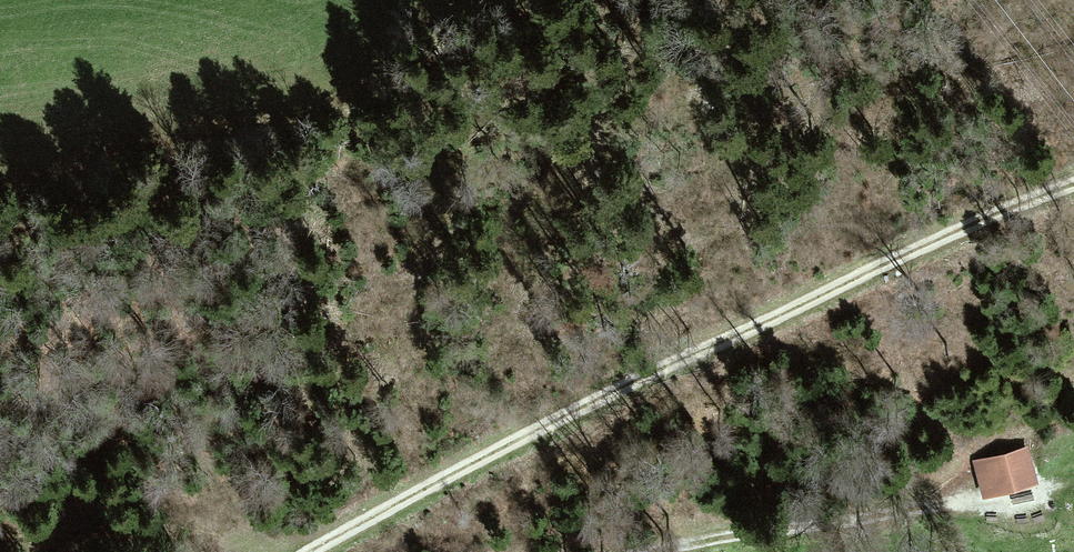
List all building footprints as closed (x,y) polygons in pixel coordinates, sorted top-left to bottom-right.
[(1028,447),(973,460),(983,501),(1038,487),(1028,447)]
